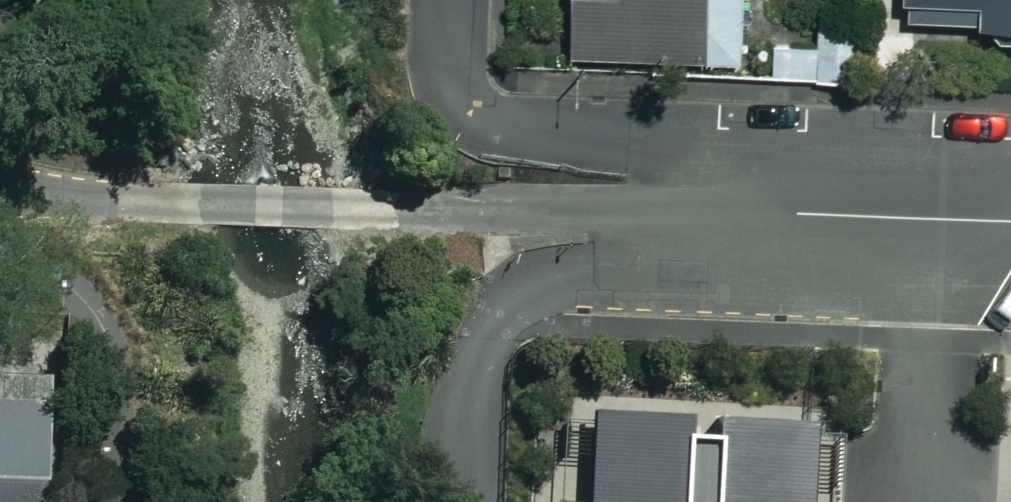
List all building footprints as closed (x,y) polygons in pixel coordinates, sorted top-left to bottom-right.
[(575,60),(744,64),(746,0),(577,0),(575,60)] [(914,31),(1010,29),(1010,0),(913,0),(914,31)] [(851,49),(763,42),(759,79),(848,87),(851,49)] [(0,357),(0,501),(33,501),(38,359),(0,357)] [(817,435),(597,424),(593,501),(814,501),(817,435)]
